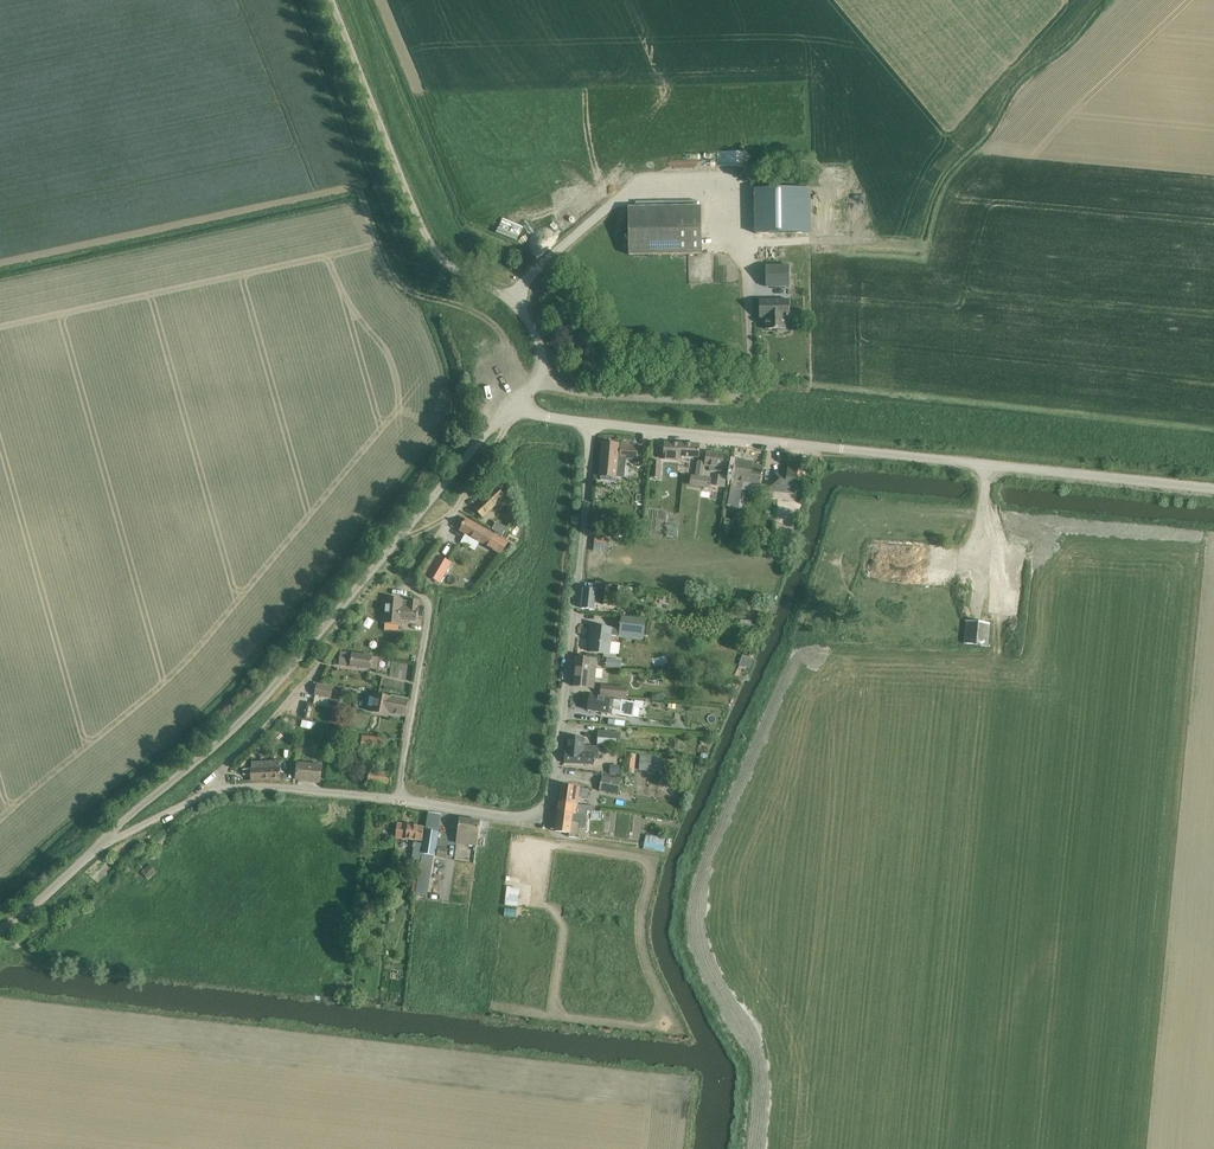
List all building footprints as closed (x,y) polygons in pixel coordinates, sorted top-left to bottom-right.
[(810,188),(755,189),(755,234),(810,233),(810,188)] [(860,196),(851,196),(851,221),(859,221),(860,196)] [(630,255),(701,254),(700,206),(629,208),(630,255)] [(778,265),(766,265),(766,277),(766,287),(778,287),(789,287),(788,265),(778,265)] [(765,319),(765,330),(776,329),(778,332),(783,331),(785,329),(787,329),(786,318),(789,318),(789,300),(760,300),(760,319),(765,319)] [(602,443),(599,476),(616,477),(624,478),(625,458),(641,460),(642,446),(621,444),(620,458),(618,458),(619,444),(602,443)] [(664,444),(663,459),(678,460),(678,456),(698,457),(699,445),(679,444),(664,444)] [(692,475),(690,485),(709,487),(710,478),(703,477),(704,465),(711,466),(710,471),(715,472),(715,471),(721,471),(721,467),(727,468),(729,455),(707,452),(705,462),(697,461),(695,476),(692,475)] [(731,484),(728,505),(734,506),(734,507),(737,508),(741,486),(743,474),(749,475),(748,482),(759,484),(763,466),(752,464),(752,462),(736,459),(731,484)] [(652,461),(651,477),(660,478),(661,462),(652,461)] [(771,475),(769,488),(794,491),(797,469),(788,468),(787,472),(781,471),(781,476),(771,475)] [(726,480),(717,479),(715,489),(724,491),(726,480)] [(483,500),(475,508),(482,516),(491,508),(505,496),(503,493),(493,483),(484,491),(488,496),(483,500)] [(467,520),(460,531),(495,551),(502,555),(509,543),(501,539),(498,537),(492,533),(467,519),(467,520)] [(503,525),(498,533),(502,535),(507,528),(503,525)] [(440,556),(428,576),(440,583),(452,563),(440,556)] [(432,590),(437,582),(428,576),(423,584),(432,590)] [(584,588),(582,608),(584,609),(594,610),(594,604),(600,604),(604,605),(606,583),(605,583),(596,582),(595,589),(586,588),(584,588)] [(618,586),(617,594),(632,596),(633,588),(618,586)] [(662,605),(664,598),(655,595),(653,602),(662,605)] [(386,598),(384,623),(385,623),(385,631),(398,632),(399,625),(401,625),(401,620),(418,621),(419,609),(419,608),(418,607),(418,600),(413,600),(410,600),(409,602),(403,601),(403,599),(386,598)] [(590,625),(589,634),(591,635),(591,641),(589,652),(609,654),(609,653),(617,654),(618,643),(610,642),(611,635),(617,636),(617,631),(644,634),(646,619),(621,616),(620,629),(612,628),(590,625)] [(986,646),(989,623),(966,620),(963,643),(986,646)] [(320,657),(320,658),(329,664),(329,663),(337,651),(328,645),(320,658),(320,657)] [(377,669),(379,658),(341,652),(339,665),(377,669)] [(743,655),(739,664),(747,667),(750,669),(754,659),(751,658),(743,655)] [(591,659),(577,657),(574,686),(593,688),(596,668),(590,667),(591,659)] [(604,666),(618,668),(619,660),(605,659),(604,666)] [(666,664),(655,667),(657,674),(668,671),(666,664)] [(333,687),(317,684),(315,695),(330,698),(333,687)] [(627,688),(601,685),(600,695),(619,697),(626,698),(627,688)] [(370,697),(368,706),(372,707),(371,712),(388,715),(389,713),(405,716),(408,700),(407,700),(375,694),(374,698),(370,697)] [(590,696),(588,710),(608,713),(623,715),(632,717),(634,707),(642,709),(643,702),(635,701),(634,702),(590,696)] [(302,721),(300,728),(313,730),(314,724),(302,721)] [(269,745),(280,734),(274,729),(264,740),(269,745)] [(598,731),(597,745),(620,747),(621,733),(598,731)] [(363,737),(362,750),(382,753),(383,746),(394,747),(395,741),(383,740),(383,739),(363,737)] [(565,751),(564,763),(567,763),(594,764),(594,758),(598,759),(599,747),(584,746),(584,743),(584,738),(570,737),(566,737),(566,741),(565,751)] [(263,740),(253,749),(262,758),(272,749),(263,740)] [(626,752),(624,771),(634,772),(636,754),(626,752)] [(252,769),(250,769),(251,779),(251,780),(269,779),(281,779),(280,773),(280,760),(258,761),(252,762),(252,765),(252,769)] [(297,763),(296,779),(320,782),(322,765),(297,763)] [(370,766),(368,785),(390,787),(392,773),(378,772),(376,772),(377,766),(370,766)] [(602,776),(599,790),(618,794),(621,780),(602,776)] [(667,793),(675,794),(677,784),(669,782),(667,793)] [(560,803),(558,812),(565,813),(586,816),(587,811),(594,812),(595,806),(574,804),(576,787),(564,785),(562,785),(560,803)] [(418,880),(416,893),(427,895),(429,882),(433,855),(435,856),(441,817),(441,815),(429,812),(429,814),(424,845),(421,862),(418,880)] [(558,812),(555,831),(556,831),(569,833),(569,837),(578,838),(579,828),(586,829),(587,816),(586,816),(565,813),(558,812)] [(623,837),(625,819),(608,817),(605,834),(623,837)] [(460,820),(458,833),(467,835),(466,844),(476,846),(478,836),(480,824),(480,821),(460,818),(460,820)] [(424,828),(398,824),(396,838),(407,839),(422,840),(424,828)] [(646,836),(644,848),(663,851),(665,839),(646,836)] [(421,862),(424,845),(415,843),(412,860),(421,862)] [(438,849),(437,856),(447,858),(448,850),(438,849)] [(147,866),(141,871),(148,878),(154,873),(147,866)] [(505,901),(505,905),(514,907),(515,902),(517,888),(508,887),(505,901)] [(414,895),(414,927),(428,927),(428,895),(414,895)]
